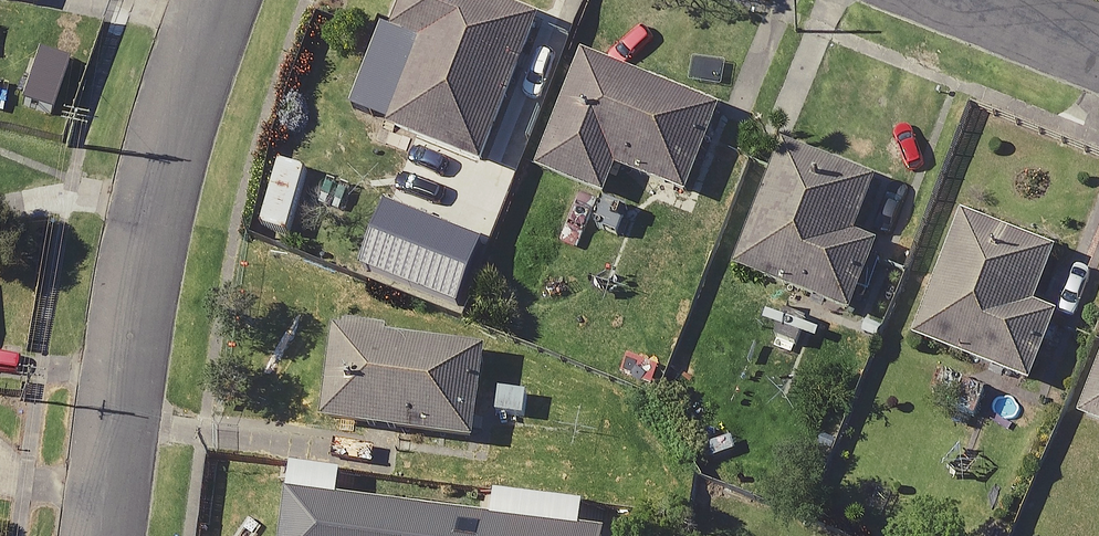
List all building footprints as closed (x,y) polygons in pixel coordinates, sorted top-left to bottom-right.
[(43,13),(46,0),(0,0),(0,4),(43,13)] [(480,0),(423,0),(407,40),(436,52),(403,135),(496,171),(552,28),(480,0)] [(733,114),(595,62),(551,179),(586,192),(576,218),(616,233),(636,179),(700,202),(733,114)] [(865,180),(798,153),(751,272),(841,308),(869,240),(845,230),(865,180)] [(1048,242),(955,205),(905,333),(1022,378),(1048,310),(1025,301),(1048,242)] [(336,430),(496,454),(501,418),(534,423),(540,384),(507,379),(510,361),(350,337),(336,430)] [(1071,412),(1098,423),(1098,338),(1071,412)] [(300,505),(297,535),(552,535),(300,505)]
